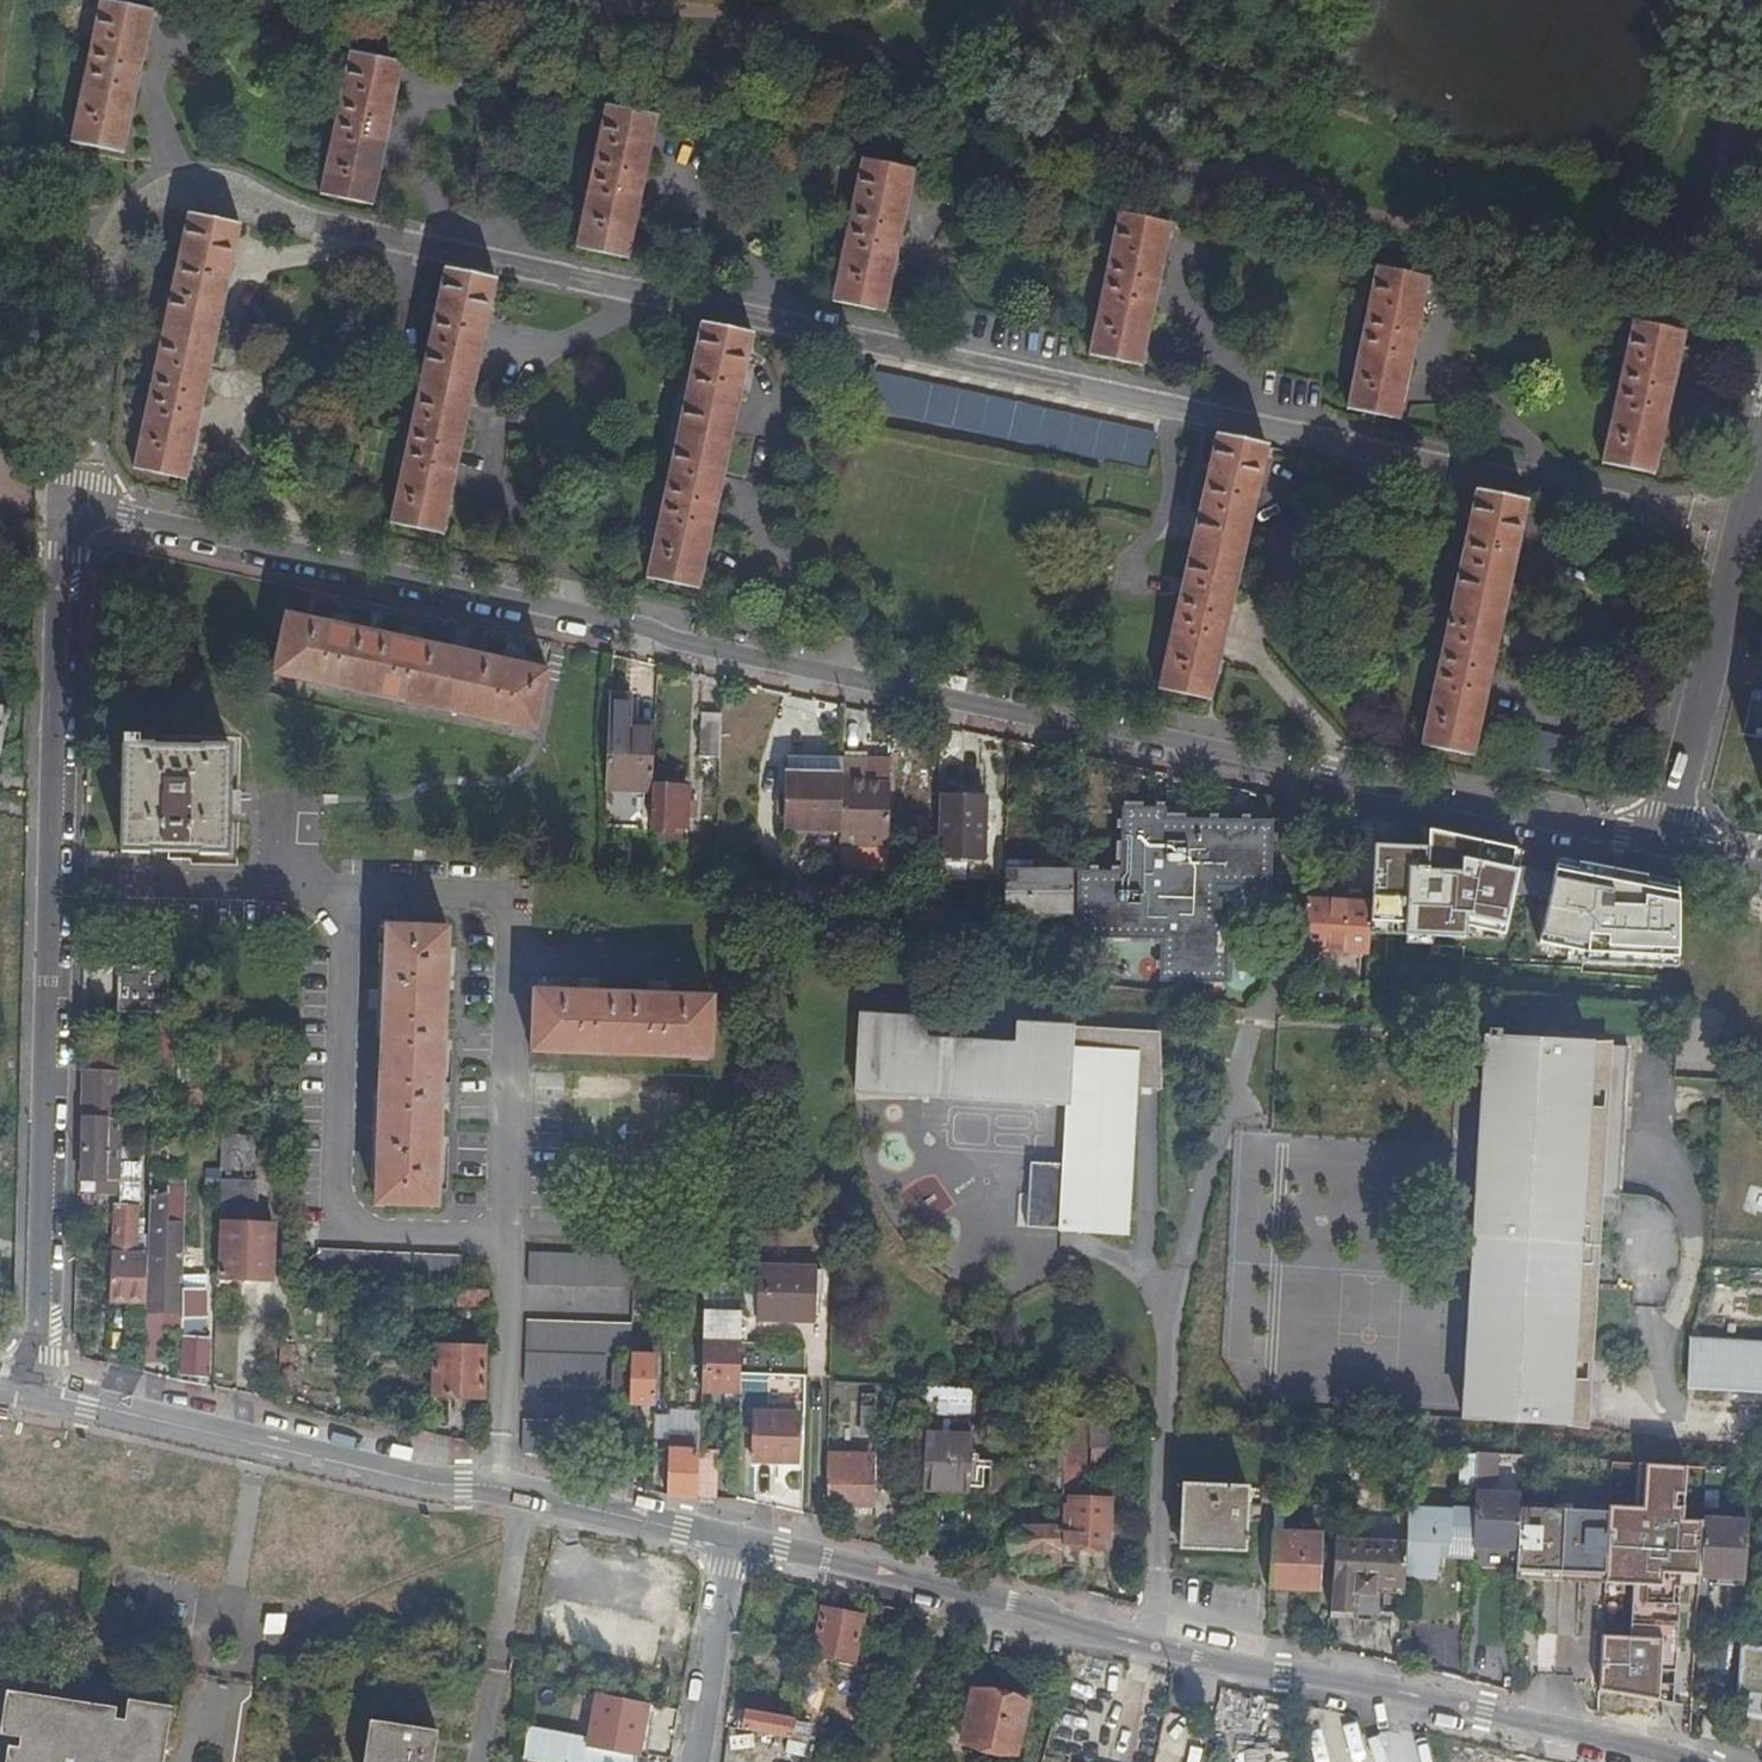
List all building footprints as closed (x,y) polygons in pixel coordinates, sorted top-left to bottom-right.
[(155,12),(103,1),(72,142),(124,154),(155,12)] [(402,64),(351,54),(322,195),(373,207),(402,64)] [(660,118),(608,108),(578,250),(630,261),(660,118)] [(889,314),(919,171),(865,160),(835,303),(889,314)] [(1145,367),(1174,225),(1120,214),(1090,356),(1145,367)] [(243,226),(188,215),(134,470),(188,482),(243,226)] [(1403,422),(1432,279),(1379,268),(1350,410),(1403,422)] [(498,282),(446,271),(391,526),(443,537),(498,282)] [(1657,475),(1687,333),(1633,322),(1604,463),(1657,475)] [(646,579),(699,591),(754,336),(700,324),(646,579)] [(1156,432),(873,372),(864,410),(1148,470),(1156,432)] [(1213,699),(1266,446),(1214,435),(1161,688),(1213,699)] [(1474,755),(1528,501),(1476,489),(1421,743),(1474,755)] [(522,656),(503,652),(500,666),(415,646),(419,633),(398,628),(395,642),(349,631),(352,618),(333,613),(331,627),(284,616),(272,673),(529,733),(543,676),(519,670),(522,656)] [(630,700),(608,699),(605,792),(651,793),(651,786),(653,733),(629,732),(630,700)] [(696,757),(718,758),(719,713),(698,712),(696,757)] [(1574,741),(1518,729),(1511,762),(1567,774),(1574,741)] [(201,848),(202,856),(225,857),(229,748),(197,747),(197,754),(152,752),(152,745),(140,745),(141,736),(124,735),(118,851),(151,853),(151,845),(201,848)] [(170,746),(152,745),(152,752),(197,754),(197,747),(182,746),(170,746)] [(786,832),(840,834),(841,775),(842,765),(787,763),(786,832)] [(869,782),(869,776),(841,775),(840,834),(840,845),(889,846),(891,783),(869,782)] [(687,789),(651,786),(651,793),(649,833),(680,835),(680,830),(685,830),(687,789)] [(987,797),(937,796),(936,857),(986,859),(987,797)] [(1123,871),(1076,871),(1075,942),(1157,941),(1158,981),(1228,981),(1226,917),(1269,917),(1269,889),(1267,821),(1166,824),(1165,805),(1122,807),(1123,871)] [(1428,846),(1374,844),(1372,887),(1369,930),(1505,937),(1516,889),(1549,894),(1539,938),(1587,952),(1677,956),(1678,880),(1558,855),(1555,870),(1519,863),(1522,848),(1428,828),(1428,846)] [(151,845),(151,853),(202,856),(201,848),(151,845)] [(1074,870),(1005,870),(1004,915),(1072,917),(1074,870)] [(1301,946),(1368,950),(1369,930),(1372,887),(1347,884),(1347,899),(1304,896),(1301,946)] [(434,1206),(445,927),(382,926),(374,1203),(434,1206)] [(165,1012),(166,965),(115,963),(113,1010),(165,1012)] [(706,1001),(666,999),(667,987),(646,987),(646,998),(594,995),(594,984),(577,982),(576,995),(535,992),(533,1049),(704,1058),(706,1001)] [(1016,1047),(1001,1046),(932,1043),(924,1043),(926,1022),(885,1019),(860,1018),(854,1095),(883,1097),(931,1100),(1067,1108),(1063,1168),(1029,1166),(1025,1232),(1069,1233),(1126,1235),(1133,1088),(1160,1089),(1159,1033),(1073,1029),(1017,1027),(1016,1047)] [(1464,1418),(1522,1421),(1565,1423),(1588,1424),(1599,1250),(1618,1252),(1627,1073),(1628,1074),(1629,1047),(1488,1039),(1478,1183),(1472,1182),(1466,1271),(1473,1272),(1464,1418)] [(118,1061),(85,1060),(85,1072),(117,1073),(118,1061)] [(116,1120),(117,1073),(85,1072),(82,1072),(79,1182),(95,1182),(95,1195),(114,1196),(114,1181),(121,1181),(122,1164),(123,1121),(116,1120)] [(258,1171),(257,1135),(225,1136),(226,1171),(258,1171)] [(137,1233),(137,1218),(139,1166),(122,1164),(121,1181),(117,1251),(136,1253),(137,1233)] [(253,1179),(218,1178),(217,1222),(220,1223),(218,1277),(267,1279),(269,1224),(230,1222),(230,1213),(252,1216),(253,1179)] [(187,1190),(184,1189),(183,1196),(183,1213),(198,1214),(198,1190),(194,1190),(193,1183),(187,1184),(187,1190)] [(171,1327),(179,1328),(179,1320),(180,1288),(182,1222),(168,1222),(168,1196),(149,1195),(147,1253),(145,1303),(144,1310),(165,1311),(171,1312),(171,1327)] [(168,1222),(182,1222),(183,1213),(183,1196),(168,1196),(168,1222)] [(317,1248),(316,1283),(348,1284),(456,1288),(459,1288),(461,1255),(317,1248)] [(145,1303),(147,1253),(136,1253),(112,1251),(110,1301),(145,1303)] [(525,1284),(630,1289),(631,1256),(526,1251),(525,1284)] [(813,1321),(814,1270),(758,1268),(755,1319),(813,1321)] [(203,1288),(180,1288),(179,1320),(182,1320),(182,1337),(180,1374),(206,1376),(207,1338),(201,1337),(203,1288)] [(456,1305),(487,1307),(488,1289),(459,1288),(456,1288),(456,1305)] [(637,1302),(630,1302),(629,1323),(643,1323),(644,1308),(637,1308),(637,1302)] [(171,1327),(171,1312),(165,1311),(165,1332),(178,1333),(179,1328),(171,1327)] [(287,1315),(279,1314),(275,1400),(290,1401),(292,1343),(285,1343),(287,1315)] [(724,1381),(738,1382),(740,1317),(701,1314),(699,1389),(724,1390),(724,1381)] [(603,1355),(628,1356),(628,1354),(629,1325),(524,1320),(521,1384),(602,1386),(603,1355)] [(1692,1382),(1707,1384),(1709,1338),(1695,1337),(1692,1382)] [(1755,1342),(1709,1338),(1707,1384),(1753,1387),(1755,1342)] [(1755,1342),(1753,1387),(1761,1388),(1761,1343),(1755,1342)] [(433,1395),(484,1397),(486,1348),(434,1345),(433,1395)] [(653,1354),(628,1354),(628,1356),(627,1362),(626,1389),(626,1402),(639,1403),(650,1404),(653,1354)] [(606,1388),(626,1389),(627,1362),(607,1362),(606,1388)] [(724,1381),(724,1390),(738,1391),(738,1382),(724,1381)] [(969,1407),(994,1408),(995,1392),(924,1389),(922,1489),(969,1491),(971,1437),(952,1437),(952,1430),(946,1429),(946,1406),(969,1407)] [(857,1425),(870,1425),(871,1394),(858,1394),(857,1425)] [(1045,1440),(1064,1440),(1065,1418),(1065,1394),(1047,1394),(1045,1440)] [(971,1437),(969,1407),(946,1406),(946,1429),(952,1430),(952,1437),(971,1437)] [(994,1408),(969,1407),(971,1437),(992,1439),(994,1408)] [(797,1462),(799,1412),(753,1411),(752,1460),(797,1462)] [(1085,1419),(1065,1418),(1064,1440),(1064,1443),(1085,1444),(1085,1419)] [(600,1457),(601,1424),(520,1419),(519,1451),(600,1457)] [(665,1493),(696,1494),(697,1447),(697,1433),(665,1432),(665,1493)] [(1114,1441),(1099,1440),(1099,1449),(1090,1449),(1090,1463),(1113,1464),(1114,1441)] [(1085,1444),(1064,1443),(1063,1490),(1084,1491),(1085,1444)] [(714,1496),(716,1448),(697,1447),(696,1494),(714,1496)] [(1497,1478),(1498,1455),(1477,1453),(1476,1476),(1497,1478)] [(1043,1496),(1048,1496),(1049,1476),(1055,1476),(1056,1456),(1014,1454),(1013,1495),(1043,1496)] [(851,1505),(874,1505),(874,1496),(874,1480),(868,1480),(868,1456),(828,1455),(827,1505),(851,1505)] [(893,1462),(875,1460),(874,1480),(874,1496),(892,1497),(893,1462)] [(1177,1551),(1205,1552),(1208,1488),(1179,1487),(1177,1551)] [(1247,1489),(1208,1488),(1205,1552),(1244,1554),(1247,1489)] [(1473,1543),(1516,1545),(1518,1513),(1519,1494),(1475,1493),(1473,1543)] [(1043,1496),(1043,1527),(1062,1527),(1063,1506),(1063,1496),(1048,1496),(1043,1496)] [(1068,1506),(1063,1506),(1062,1527),(1061,1566),(1078,1566),(1078,1548),(1109,1549),(1112,1501),(1067,1499),(1068,1506)] [(874,1505),(851,1505),(851,1513),(874,1513),(874,1505)] [(1400,1545),(1399,1580),(1433,1581),(1434,1558),(1471,1559),(1472,1511),(1401,1509),(1400,1545)] [(1561,1515),(1518,1513),(1516,1545),(1515,1576),(1559,1578),(1561,1515)] [(1559,1578),(1602,1580),(1605,1517),(1561,1515),(1559,1578)] [(1745,1522),(1700,1519),(1697,1573),(1742,1575),(1745,1522)] [(1062,1527),(1043,1527),(1012,1527),(1012,1552),(1021,1553),(1021,1565),(1061,1566),(1062,1527)] [(1321,1538),(1271,1535),(1268,1589),(1318,1592),(1321,1538)] [(1332,1542),(1328,1613),(1351,1614),(1352,1589),(1398,1591),(1399,1580),(1400,1545),(1332,1542)] [(818,1628),(816,1636),(813,1652),(854,1660),(863,1616),(822,1608),(818,1628)] [(1074,1714),(1091,1718),(1107,1658),(1089,1654),(1074,1714)] [(1122,1667),(1109,1664),(1104,1680),(1118,1684),(1122,1667)] [(1015,1755),(1028,1696),(1014,1693),(1013,1700),(973,1690),(961,1742),(1015,1755)] [(155,1705),(128,1700),(126,1720),(112,1718),(113,1710),(75,1704),(28,1697),(14,1695),(6,1693),(0,1735),(6,1736),(18,1738),(17,1747),(7,1745),(4,1761),(163,1761),(172,1707),(155,1705)] [(637,1753),(646,1755),(652,1725),(643,1723),(647,1703),(598,1694),(590,1739),(526,1727),(523,1759),(536,1761),(586,1761),(589,1744),(637,1753)] [(740,1708),(736,1728),(743,1729),(746,1709),(740,1708)] [(746,1709),(743,1729),(748,1730),(796,1740),(798,1729),(793,1726),(794,1719),(746,1709)] [(427,1730),(370,1721),(365,1761),(423,1761),(427,1730)] [(427,1730),(423,1761),(434,1761),(438,1732),(427,1730)] [(801,1761),(805,1741),(796,1740),(748,1730),(744,1748),(748,1749),(748,1751),(801,1761)] [(872,1753),(875,1737),(855,1733),(852,1749),(872,1753)] [(1083,1748),(1048,1738),(1042,1761),(1080,1761),(1083,1748)] [(586,1761),(636,1761),(637,1753),(589,1744),(586,1761)]
